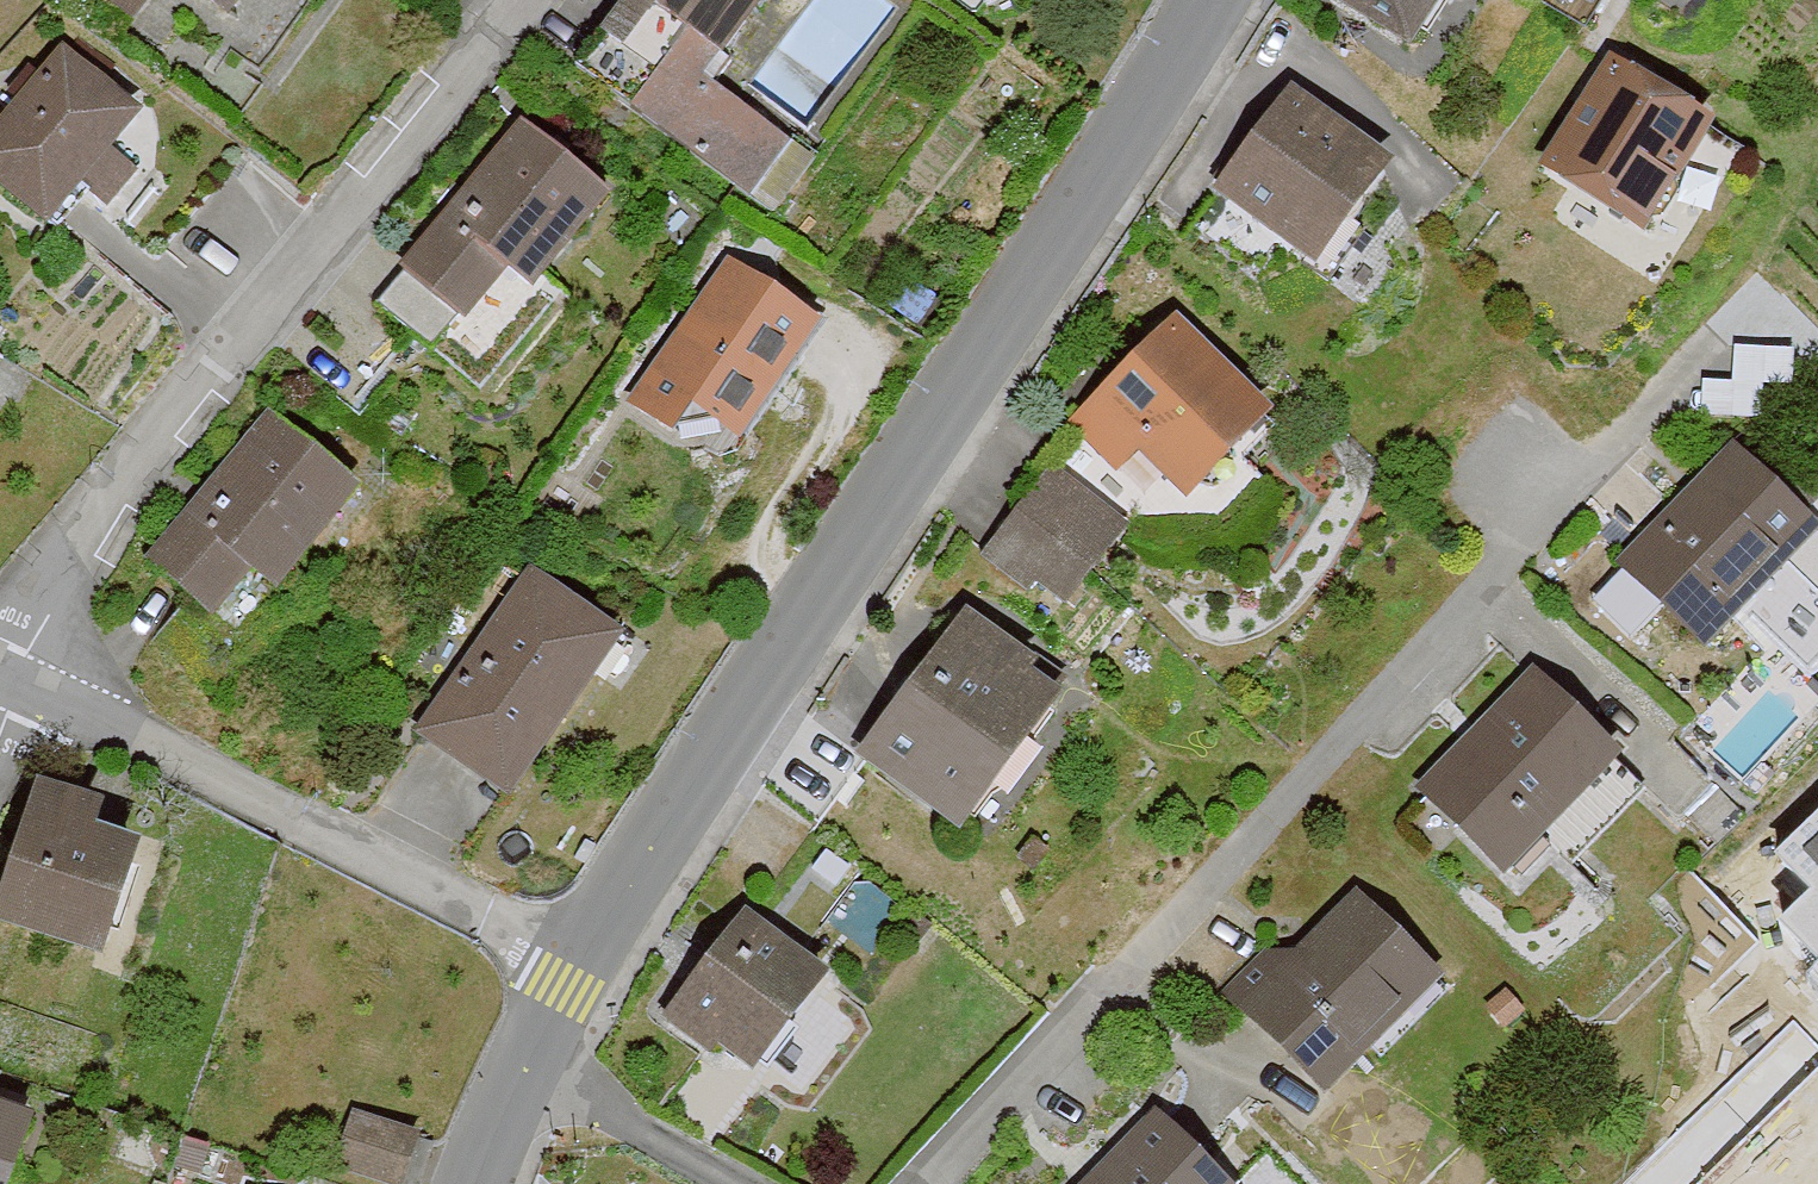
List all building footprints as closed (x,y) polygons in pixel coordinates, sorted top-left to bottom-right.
[(97,8),(131,33),(156,0),(102,0),(97,8)] [(230,23),(247,0),(200,0),(230,23)] [(722,67),(769,0),(627,0),(722,67)] [(1416,53),(1450,0),(1331,0),(1416,53)] [(0,109),(0,187),(52,231),(150,117),(60,40),(0,109)] [(1715,109),(1615,47),(1541,165),(1641,227),(1715,109)] [(1404,154),(1297,75),(1213,188),(1321,267),(1404,154)] [(523,109),(394,265),(464,323),(514,262),(542,284),(621,189),(523,109)] [(730,261),(639,401),(687,440),(703,412),(751,444),(829,326),(730,261)] [(1181,316),(1075,431),(1116,481),(1141,451),(1198,509),(1285,413),(1181,316)] [(359,477),(277,412),(146,578),(201,621),(244,567),(271,588),(359,477)] [(1739,433),(1611,558),(1698,647),(1817,530),(1817,513),(1739,433)] [(1085,610),(1138,510),(1044,460),(991,560),(1085,610)] [(631,633),(522,560),(410,725),(520,798),(631,633)] [(1073,691),(968,609),(858,749),(964,832),(1073,691)] [(1633,756),(1537,659),(1415,779),(1510,876),(1633,756)] [(33,780),(0,882),(0,926),(95,961),(133,842),(89,825),(99,801),(33,780)] [(1451,975),(1363,881),(1239,998),(1326,1091),(1451,975)] [(835,967),(748,901),(665,1009),(752,1075),(835,967)] [(1799,930),(1817,950),(1817,912),(1799,930)] [(0,1105),(0,1183),(4,1183),(27,1115),(0,1105)] [(1087,1183),(1236,1183),(1166,1109),(1087,1183)]
